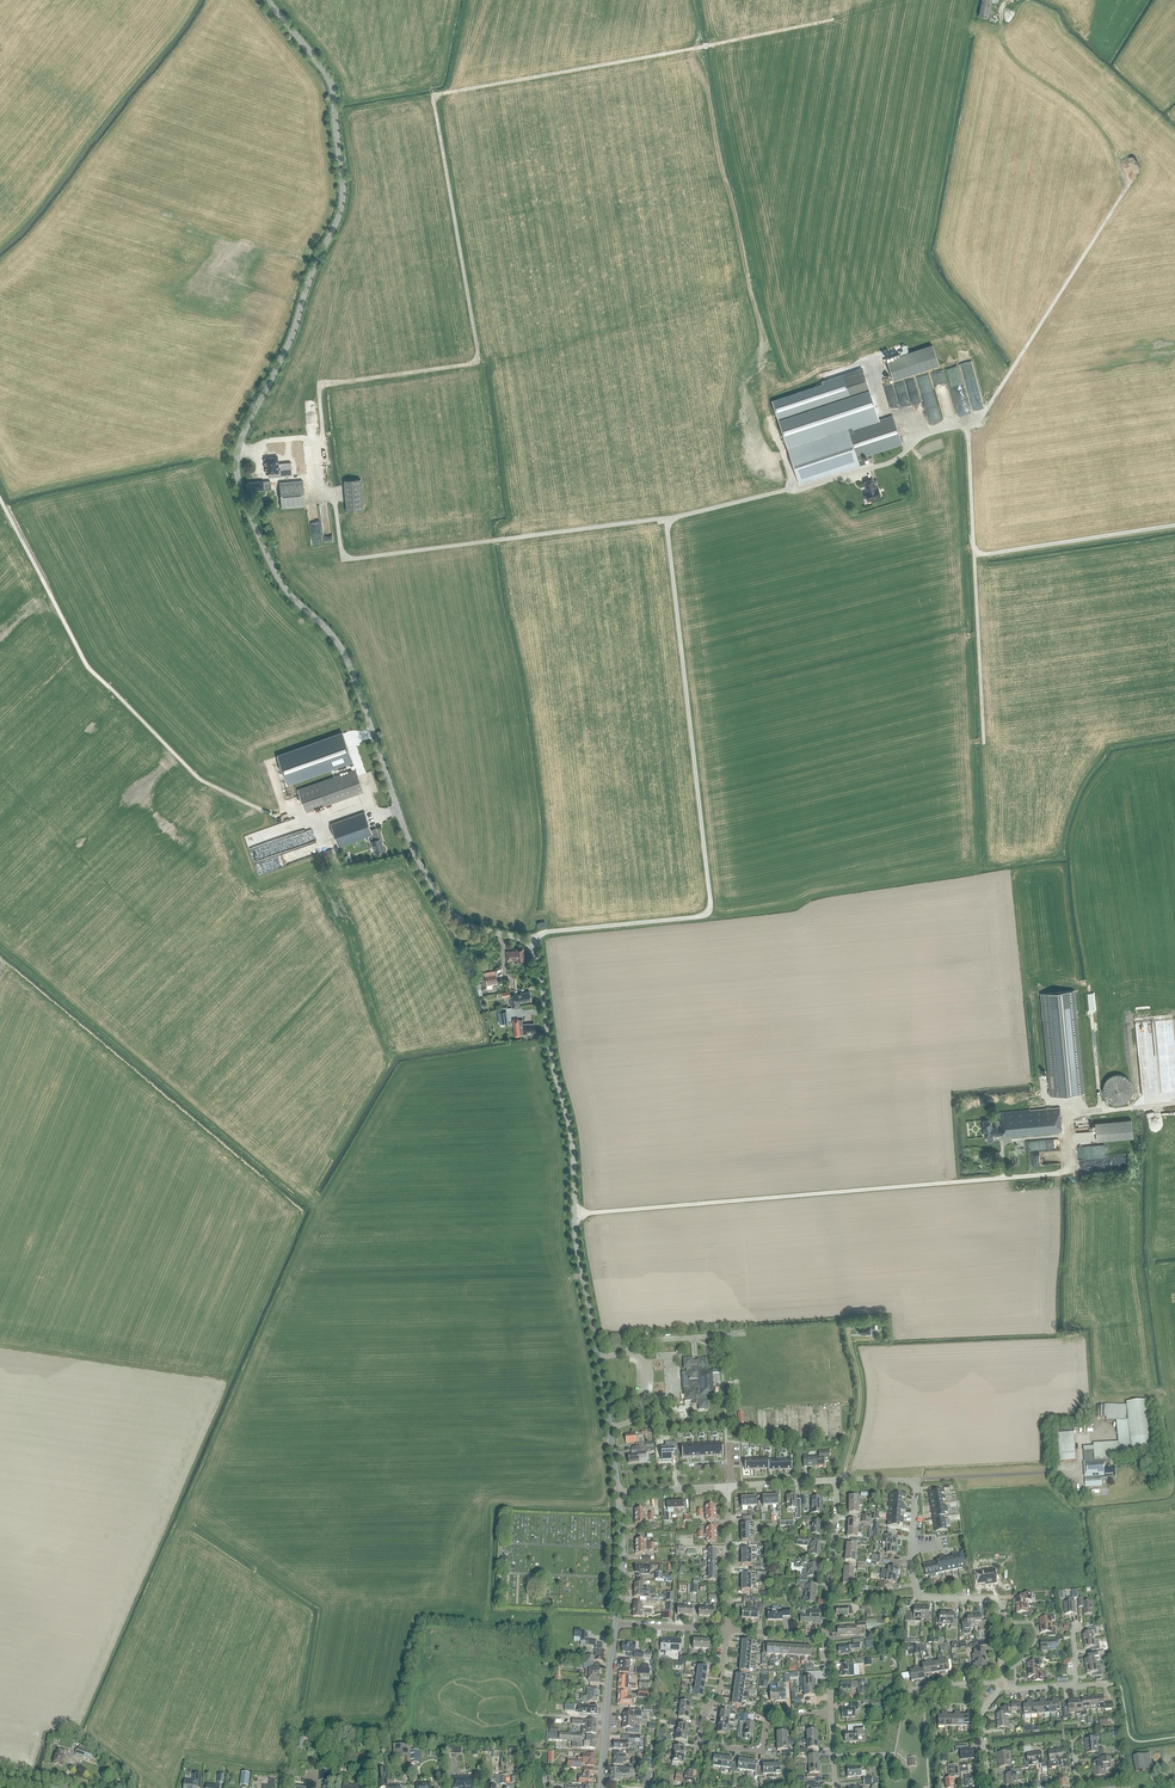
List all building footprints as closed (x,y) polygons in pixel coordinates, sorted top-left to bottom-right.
[(979,16),(989,18),(993,0),(982,0),(979,16)] [(1076,8),(1068,13),(1077,28),(1085,24),(1076,8)] [(939,365),(932,345),(887,360),(893,380),(939,365)] [(870,398),(844,406),(842,399),(869,391),(862,368),(831,379),(840,408),(847,427),(787,447),(799,485),(859,465),(865,463),(863,456),(902,444),(893,415),(878,420),(870,398)] [(278,457),(265,458),(266,474),(279,473),(279,477),(292,476),(291,462),(284,463),(284,464),(278,465),(278,457)] [(344,481),(346,511),(363,510),(361,479),(344,481)] [(867,501),(881,497),(878,488),(876,489),(872,479),(864,481),(867,492),(864,493),(867,501)] [(250,490),(273,489),(273,480),(250,482),(250,490)] [(305,506),(303,481),(279,483),(281,508),(305,506)] [(321,503),(325,540),(334,539),(330,502),(321,503)] [(343,733),(278,757),(287,783),(352,760),(343,733)] [(334,776),(333,777),(297,790),(298,792),(299,796),(305,813),(364,791),(354,764),(349,766),(351,769),(349,770),(348,767),(337,771),(338,775),(334,776)] [(376,828),(371,830),(364,812),(330,824),(338,847),(371,835),(373,841),(371,841),(376,853),(384,850),(380,838),(376,828)] [(312,829),(279,837),(276,826),(272,827),(272,829),(269,828),(257,832),(259,838),(261,838),(260,844),(261,845),(267,846),(252,850),(257,869),(258,862),(261,862),(262,866),(265,866),(264,862),(267,862),(267,859),(271,858),(277,859),(278,853),(317,843),(316,839),(312,838),(312,834),(313,834),(312,829)] [(350,854),(344,856),(347,864),(353,863),(350,854)] [(517,961),(524,960),(523,948),(516,949),(516,950),(506,951),(507,961),(516,960),(517,961)] [(492,989),(491,984),(497,984),(495,971),(483,973),(483,976),(485,976),(487,990),(492,989)] [(1085,1093),(1077,1017),(1075,990),(1041,994),(1051,1096),(1085,1093)] [(523,992),(517,993),(513,994),(510,995),(509,991),(502,992),(503,997),(509,996),(511,1007),(519,1006),(519,1003),(525,1002),(525,1001),(531,1000),(529,991),(523,992)] [(512,1019),(513,1020),(508,1020),(509,1023),(513,1022),(515,1036),(520,1036),(520,1034),(524,1034),(530,1033),(530,1032),(535,1031),(534,1023),(529,1024),(529,1023),(523,1024),(522,1019),(518,1020),(518,1019),(512,1019)] [(1144,1100),(1154,1098),(1149,1055),(1139,1056),(1144,1100)] [(1103,1085),(1103,1089),(1103,1093),(1105,1097),(1107,1100),(1110,1102),(1114,1104),(1118,1104),(1122,1104),(1125,1102),(1129,1100),(1131,1097),(1132,1093),(1133,1089),(1132,1085),(1131,1082),(1129,1078),(1125,1076),(1122,1075),(1118,1074),(1114,1075),(1110,1076),(1107,1079),(1105,1082),(1103,1085)] [(1003,1137),(1062,1132),(1059,1107),(1000,1112),(1001,1124),(999,1124),(999,1120),(995,1120),(995,1126),(993,1127),(992,1120),(984,1120),(985,1136),(988,1136),(988,1141),(994,1141),(993,1135),(1002,1134),(1002,1136),(1003,1136),(1003,1137)] [(1131,1119),(1095,1123),(1097,1141),(1133,1138),(1131,1119)] [(1060,1138),(1031,1141),(1032,1152),(1061,1149),(1060,1138)] [(870,1329),(875,1329),(875,1324),(870,1325),(870,1324),(860,1325),(861,1327),(858,1327),(858,1332),(860,1332),(860,1334),(870,1334),(870,1329)] [(707,1372),(707,1368),(706,1358),(697,1359),(697,1361),(693,1361),(693,1358),(683,1359),(684,1368),(686,1368),(686,1372),(682,1372),(683,1387),(684,1387),(685,1401),(692,1401),(692,1404),(698,1404),(698,1410),(708,1409),(708,1399),(707,1399),(707,1395),(714,1395),(712,1372),(707,1372)] [(1111,1466),(1110,1460),(1110,1458),(1119,1458),(1119,1452),(1142,1450),(1151,1449),(1146,1401),(1126,1403),(1126,1405),(1105,1405),(1104,1405),(1104,1406),(1097,1406),(1096,1417),(1106,1417),(1106,1421),(1116,1421),(1118,1442),(1093,1443),(1094,1451),(1084,1451),(1085,1487),(1102,1486),(1101,1477),(1105,1477),(1105,1476),(1114,1475),(1114,1466),(1111,1466)] [(835,1418),(831,1418),(831,1407),(820,1408),(822,1434),(836,1434),(835,1418)] [(1074,1433),(1057,1434),(1059,1462),(1076,1461),(1074,1433)] [(626,1443),(636,1442),(635,1434),(625,1435),(626,1443)] [(661,1449),(662,1461),(671,1461),(671,1456),(678,1455),(677,1442),(666,1443),(667,1449),(661,1449)] [(637,1455),(628,1456),(629,1463),(638,1461),(638,1459),(645,1458),(645,1452),(644,1448),(636,1449),(637,1455)] [(824,1458),(829,1458),(829,1451),(819,1452),(819,1456),(808,1457),(808,1455),(803,1455),(804,1467),(824,1466),(824,1458)] [(760,1459),(752,1460),(753,1469),(760,1469),(760,1459)] [(767,1459),(760,1459),(760,1469),(768,1469),(768,1471),(768,1459),(767,1459)] [(768,1459),(768,1471),(768,1470),(776,1470),(775,1460),(768,1461),(768,1459)] [(791,1460),(783,1460),(784,1470),(791,1469),(791,1470),(792,1470),(791,1459),(791,1460)] [(745,1460),(744,1460),(745,1470),(753,1469),(752,1460),(745,1460)] [(783,1460),(775,1460),(776,1470),(784,1470),(783,1460)] [(929,1493),(930,1499),(941,1497),(940,1494),(944,1493),(944,1490),(940,1491),(929,1493)] [(796,1506),(796,1495),(786,1495),(787,1509),(796,1508),(796,1514),(795,1514),(795,1519),(800,1519),(801,1517),(800,1506),(796,1506)] [(772,1511),(772,1506),(770,1506),(770,1496),(762,1497),(762,1506),(769,1506),(769,1511),(772,1511)] [(770,1506),(772,1506),(776,1506),(777,1511),(780,1510),(779,1505),(778,1505),(777,1496),(770,1496),(770,1506)] [(749,1507),(750,1507),(755,1506),(755,1512),(758,1512),(758,1506),(757,1506),(756,1497),(748,1498),(749,1507)] [(822,1497),(811,1497),(811,1513),(821,1514),(822,1497)] [(859,1505),(863,1505),(863,1501),(859,1501),(859,1497),(849,1497),(849,1505),(859,1505)] [(945,1497),(941,1497),(930,1499),(931,1506),(942,1504),(941,1500),(945,1500),(945,1497)] [(749,1507),(748,1498),(741,1498),(741,1507),(748,1507),(748,1512),(751,1512),(750,1507),(749,1507)] [(675,1515),(679,1515),(679,1512),(678,1513),(677,1509),(684,1509),(684,1501),(675,1502),(675,1515)] [(675,1502),(667,1502),(667,1510),(673,1509),(673,1513),(672,1513),(672,1515),(675,1515),(675,1502)] [(942,1507),(942,1504),(931,1506),(932,1512),(947,1509),(946,1506),(942,1507)] [(849,1505),(848,1514),(859,1514),(859,1505),(849,1505)] [(947,1509),(932,1512),(933,1519),(944,1517),(943,1513),(947,1512),(947,1509)] [(899,1517),(899,1514),(888,1513),(887,1519),(903,1521),(903,1518),(899,1517)] [(944,1520),(944,1517),(933,1519),(934,1525),(949,1522),(949,1519),(944,1520)] [(806,1533),(810,1534),(821,1535),(822,1522),(811,1521),(811,1526),(807,1525),(806,1533)] [(848,1529),(861,1530),(861,1526),(859,1526),(859,1521),(848,1521),(848,1529)] [(950,1526),(949,1522),(934,1525),(935,1532),(946,1530),(946,1526),(950,1526)] [(741,1532),(749,1532),(749,1527),(754,1527),(754,1524),(749,1524),(749,1525),(741,1525),(741,1532)] [(848,1529),(847,1537),(857,1538),(858,1533),(861,1534),(861,1530),(848,1529)] [(754,1532),(749,1532),(741,1532),(741,1541),(749,1541),(749,1535),(754,1535),(754,1532)] [(885,1541),(885,1545),(897,1546),(897,1544),(896,1544),(896,1539),(891,1538),(892,1535),(884,1534),(884,1540),(885,1541)] [(808,1546),(809,1548),(808,1555),(819,1556),(820,1543),(819,1543),(819,1539),(797,1537),(796,1545),(808,1546)] [(846,1544),(845,1553),(856,1553),(857,1545),(846,1544)] [(896,1554),(897,1546),(885,1545),(882,1545),(882,1548),(886,1548),(886,1553),(896,1554)] [(957,1553),(954,1554),(958,1569),(964,1568),(963,1564),(967,1563),(965,1552),(957,1554),(957,1553)] [(845,1553),(845,1561),(855,1562),(856,1553),(845,1553)] [(951,1570),(958,1569),(954,1554),(951,1554),(952,1559),(949,1559),(951,1570)] [(756,1556),(751,1556),(741,1556),(741,1565),(751,1565),(751,1559),(756,1559),(756,1556)] [(938,1573),(945,1571),(942,1556),(939,1557),(940,1561),(936,1562),(938,1573)] [(945,1556),(942,1556),(945,1571),(951,1570),(949,1559),(946,1560),(945,1556)] [(818,1565),(807,1564),(808,1560),(796,1559),(795,1563),(799,1564),(798,1568),(804,1569),(807,1569),(806,1577),(817,1578),(818,1565)] [(935,1573),(938,1573),(936,1562),(929,1564),(933,1579),(936,1578),(935,1573)] [(923,1565),(925,1576),(928,1575),(931,1587),(934,1586),(932,1579),(933,1579),(929,1564),(923,1565)] [(652,1569),(652,1566),(650,1566),(650,1565),(640,1565),(635,1565),(635,1572),(640,1572),(641,1573),(649,1574),(650,1569),(652,1569)] [(881,1570),(881,1574),(898,1576),(899,1568),(888,1567),(888,1571),(881,1570)] [(844,1568),(843,1576),(854,1577),(854,1569),(844,1568)] [(984,1587),(993,1586),(992,1571),(983,1571),(983,1573),(975,1574),(977,1587),(984,1586),(984,1587)] [(716,1580),(716,1572),(708,1572),(708,1577),(703,1577),(703,1580),(708,1580),(716,1580)] [(898,1578),(898,1576),(881,1574),(880,1579),(884,1580),(883,1586),(891,1586),(891,1583),(896,1583),(896,1578),(898,1578)] [(843,1576),(842,1584),(853,1585),(854,1577),(843,1576)] [(756,1581),(751,1581),(741,1581),(741,1591),(750,1591),(750,1584),(756,1584),(756,1581)] [(799,1588),(805,1589),(804,1598),(803,1597),(803,1602),(814,1603),(816,1586),(805,1585),(805,1586),(804,1585),(805,1582),(797,1581),(796,1585),(799,1585),(799,1588)] [(690,1584),(689,1593),(697,1593),(697,1585),(690,1584)] [(1075,1614),(1074,1602),(1074,1598),(1077,1598),(1077,1590),(1072,1591),(1073,1598),(1066,1598),(1067,1602),(1064,1602),(1065,1614),(1071,1614),(1072,1615),(1073,1615),(1074,1615),(1075,1614)] [(1013,1604),(1016,1605),(1016,1606),(1028,1605),(1028,1601),(1032,1600),(1031,1594),(1018,1595),(1017,1598),(1015,1598),(1015,1599),(1013,1600),(1013,1604)] [(747,1602),(746,1611),(742,1610),(742,1618),(750,1619),(750,1611),(751,1611),(751,1606),(750,1606),(750,1597),(743,1597),(743,1602),(747,1602)] [(1084,1615),(1093,1614),(1092,1602),(1083,1602),(1083,1598),(1078,1598),(1078,1607),(1083,1607),(1084,1615)] [(651,1608),(646,1607),(643,1607),(643,1605),(642,1605),(642,1603),(633,1602),(633,1610),(646,1611),(651,1611),(651,1608)] [(686,1615),(686,1608),(686,1603),(683,1603),(683,1608),(677,1607),(677,1615),(686,1615)] [(691,1608),(686,1608),(686,1615),(692,1616),(693,1609),(694,1609),(694,1603),(691,1603),(691,1608)] [(755,1606),(751,1606),(751,1611),(750,1611),(750,1619),(758,1619),(758,1614),(763,1614),(763,1604),(755,1603),(755,1606)] [(707,1617),(708,1609),(708,1604),(705,1604),(705,1609),(699,1608),(698,1616),(707,1617)] [(707,1617),(714,1617),(714,1610),(715,1610),(715,1604),(713,1604),(712,1609),(708,1609),(707,1617)] [(1028,1605),(1016,1606),(1016,1613),(1024,1613),(1024,1616),(1032,1616),(1031,1609),(1028,1609),(1028,1605)] [(838,1616),(848,1616),(848,1613),(851,1612),(851,1607),(847,1607),(847,1606),(838,1607),(838,1609),(836,1609),(836,1614),(838,1614),(838,1616)] [(914,1606),(913,1614),(905,1614),(905,1621),(916,1622),(916,1619),(921,1619),(921,1607),(914,1606)] [(782,1616),(790,1616),(790,1607),(774,1608),(774,1610),(767,1610),(767,1620),(782,1620),(782,1616)] [(928,1607),(921,1607),(921,1619),(925,1619),(925,1622),(931,1622),(932,1615),(928,1615),(928,1607)] [(822,1623),(821,1609),(807,1609),(807,1615),(800,1615),(800,1622),(807,1622),(807,1623),(812,1623),(822,1623)] [(942,1624),(946,1624),(946,1612),(939,1612),(939,1620),(935,1619),(935,1627),(942,1627),(942,1624)] [(954,1612),(946,1612),(946,1624),(950,1624),(950,1627),(957,1628),(957,1620),(953,1620),(954,1612)] [(980,1614),(973,1615),(974,1627),(978,1627),(979,1631),(985,1630),(985,1622),(981,1622),(980,1614)] [(1040,1626),(1052,1625),(1052,1621),(1055,1620),(1054,1614),(1047,1614),(1047,1618),(1039,1618),(1040,1626)] [(966,1616),(966,1619),(961,1620),(962,1633),(964,1635),(969,1634),(970,1633),(970,1627),(974,1627),(973,1615),(966,1616)] [(856,1621),(857,1627),(866,1626),(866,1628),(877,1627),(876,1619),(856,1621)] [(1052,1625),(1040,1626),(1040,1633),(1048,1633),(1048,1636),(1056,1636),(1055,1629),(1052,1629),(1052,1625)] [(840,1634),(840,1635),(840,1636),(856,1635),(856,1631),(855,1626),(839,1626),(839,1628),(837,1628),(837,1634),(840,1634)] [(1083,1641),(1095,1639),(1094,1635),(1097,1634),(1096,1627),(1089,1629),(1090,1632),(1082,1634),(1083,1641)] [(588,1633),(581,1633),(580,1641),(587,1642),(588,1633)] [(1059,1640),(1063,1640),(1063,1636),(1056,1637),(1056,1640),(1055,1640),(1041,1641),(1042,1651),(1056,1650),(1055,1642),(1059,1642),(1059,1640)] [(681,1639),(661,1638),(660,1651),(680,1652),(681,1639)] [(594,1661),(602,1662),(604,1650),(602,1649),(602,1644),(596,1643),(596,1641),(588,1639),(587,1644),(595,1645),(595,1648),(594,1651),(595,1651),(594,1656),(586,1655),(584,1663),(593,1664),(594,1661)] [(702,1655),(702,1649),(703,1640),(693,1639),(693,1649),(699,1649),(699,1654),(702,1655)] [(852,1640),(852,1644),(849,1644),(841,1645),(841,1646),(838,1647),(838,1652),(841,1652),(841,1654),(850,1653),(849,1649),(860,1648),(859,1643),(862,1643),(862,1639),(852,1640)] [(1096,1643),(1095,1639),(1083,1641),(1085,1648),(1092,1647),(1093,1651),(1100,1649),(1099,1642),(1096,1643)] [(623,1643),(622,1652),(634,1652),(633,1657),(642,1658),(642,1651),(635,1651),(635,1643),(630,1642),(630,1643),(623,1643)] [(774,1645),(767,1645),(766,1654),(772,1654),(772,1659),(775,1660),(775,1655),(774,1655),(774,1645)] [(782,1646),(774,1645),(774,1655),(775,1655),(779,1655),(779,1660),(782,1660),(782,1655),(781,1655),(782,1646)] [(789,1659),(790,1656),(788,1655),(789,1646),(782,1646),(781,1655),(782,1655),(787,1655),(786,1663),(789,1663),(789,1659)] [(796,1656),(796,1647),(789,1646),(788,1655),(790,1656),(789,1659),(794,1659),(794,1661),(797,1661),(797,1656),(796,1656)] [(756,1648),(751,1647),(742,1647),(741,1654),(750,1655),(750,1650),(756,1651),(756,1648)] [(804,1665),(804,1656),(803,1656),(804,1647),(796,1647),(796,1656),(797,1656),(802,1656),(801,1665),(804,1665)] [(813,1657),(814,1652),(811,1652),(811,1647),(804,1647),(803,1656),(804,1656),(809,1657),(809,1662),(811,1662),(812,1657),(813,1657)] [(1085,1667),(1097,1665),(1096,1661),(1099,1660),(1098,1653),(1091,1655),(1092,1658),(1084,1660),(1085,1667)] [(755,1655),(750,1655),(741,1654),(740,1662),(749,1662),(750,1658),(755,1658),(755,1655)] [(938,1661),(934,1662),(936,1673),(940,1673),(940,1675),(943,1674),(940,1659),(940,1655),(937,1655),(938,1661)] [(679,1661),(674,1661),(674,1664),(674,1669),(682,1669),(682,1665),(683,1665),(683,1656),(679,1656),(679,1661)] [(950,1660),(947,1660),(944,1660),(943,1658),(940,1659),(943,1674),(945,1674),(945,1672),(949,1671),(948,1667),(951,1666),(950,1660)] [(1027,1663),(1028,1670),(1040,1669),(1040,1665),(1042,1665),(1042,1658),(1035,1658),(1035,1662),(1027,1663)] [(620,1659),(619,1671),(629,1672),(629,1660),(620,1659)] [(860,1659),(851,1659),(852,1663),(841,1664),(841,1676),(855,1675),(854,1663),(860,1663),(860,1662),(860,1659)] [(930,1660),(927,1661),(930,1676),(932,1676),(932,1674),(936,1673),(934,1662),(931,1662),(930,1660)] [(927,1677),(930,1676),(927,1661),(924,1661),(925,1663),(921,1664),(922,1669),(923,1675),(927,1675),(927,1677)] [(755,1663),(749,1662),(740,1662),(739,1671),(748,1672),(749,1665),(755,1666),(755,1663)] [(698,1668),(697,1672),(706,1674),(707,1667),(705,1667),(706,1664),(698,1663),(698,1665),(693,1664),(692,1667),(698,1668)] [(1098,1669),(1097,1665),(1085,1667),(1087,1674),(1094,1673),(1095,1676),(1102,1675),(1101,1668),(1098,1669)] [(915,1683),(918,1683),(915,1667),(912,1668),(913,1670),(909,1670),(911,1682),(915,1681),(915,1683)] [(924,1680),(923,1675),(922,1669),(919,1669),(918,1667),(915,1667),(918,1683),(920,1683),(920,1681),(924,1680)] [(1044,1681),(1043,1680),(1044,1680),(1045,1680),(1045,1679),(1046,1679),(1046,1678),(1046,1676),(1045,1673),(1040,1673),(1040,1669),(1028,1670),(1028,1677),(1033,1677),(1033,1682),(1044,1681)] [(705,1681),(706,1674),(697,1672),(692,1671),(691,1674),(697,1675),(696,1680),(705,1681)] [(766,1687),(767,1681),(766,1681),(768,1672),(761,1671),(760,1680),(759,1680),(759,1686),(766,1687)] [(750,1678),(751,1675),(745,1674),(745,1676),(736,1674),(735,1682),(744,1683),(744,1682),(745,1677),(750,1678)] [(814,1687),(813,1678),(808,1678),(808,1674),(800,1675),(800,1679),(803,1678),(803,1687),(814,1687)] [(598,1683),(599,1676),(585,1675),(585,1677),(588,1678),(588,1681),(589,1681),(589,1683),(598,1683)] [(618,1675),(618,1688),(628,1688),(629,1676),(618,1675)] [(695,1683),(695,1687),(704,1689),(705,1681),(696,1680),(691,1679),(690,1682),(695,1683)] [(851,1682),(841,1682),(841,1683),(840,1683),(840,1689),(841,1689),(842,1690),(851,1690),(851,1688),(857,1688),(857,1694),(865,1694),(864,1683),(864,1679),(857,1679),(857,1681),(851,1682)] [(649,1682),(639,1681),(639,1689),(645,1690),(645,1688),(649,1689),(649,1682)] [(750,1683),(744,1682),(744,1683),(735,1682),(734,1689),(743,1691),(743,1689),(744,1685),(749,1685),(750,1683)] [(777,1702),(785,1701),(785,1691),(779,1691),(779,1690),(781,1690),(781,1682),(776,1682),(777,1689),(777,1702)] [(769,1685),(770,1700),(775,1700),(775,1702),(777,1702),(777,1689),(772,1690),(772,1685),(769,1685)] [(703,1698),(704,1689),(695,1687),(689,1686),(689,1689),(694,1690),(693,1696),(703,1698)] [(814,1696),(814,1687),(803,1687),(800,1688),(800,1692),(804,1691),(804,1696),(814,1696)] [(580,1703),(580,1704),(586,1705),(586,1702),(590,1702),(597,1702),(598,1696),(598,1689),(589,1688),(587,1688),(586,1695),(580,1695),(580,1700),(575,1700),(575,1703),(580,1703)] [(743,1691),(734,1689),(733,1697),(742,1698),(742,1697),(743,1692),(748,1693),(749,1690),(743,1689),(743,1691)] [(618,1691),(617,1704),(624,1705),(631,1705),(632,1698),(627,1697),(627,1691),(618,1691)] [(791,1701),(803,1700),(803,1696),(795,1697),(795,1691),(790,1691),(791,1701)] [(1104,1696),(1096,1697),(1098,1709),(1104,1708),(1105,1712),(1113,1712),(1113,1702),(1104,1703),(1104,1696)] [(748,1698),(742,1697),(742,1698),(733,1697),(732,1705),(741,1706),(742,1699),(747,1700),(748,1698)] [(1089,1697),(1082,1698),(1082,1700),(1082,1699),(1083,1712),(1084,1716),(1087,1716),(1086,1710),(1090,1710),(1089,1697)] [(1090,1710),(1098,1709),(1096,1697),(1089,1697),(1090,1710)] [(1057,1713),(1057,1712),(1060,1712),(1059,1700),(1056,1700),(1055,1698),(1052,1698),(1053,1702),(1049,1703),(1050,1713),(1057,1713)] [(1082,1700),(1075,1700),(1076,1713),(1076,1715),(1080,1715),(1081,1716),(1084,1716),(1083,1712),(1082,1699),(1082,1700)] [(680,1703),(679,1708),(690,1710),(691,1703),(681,1702),(681,1701),(675,1700),(675,1703),(680,1703)] [(996,1714),(996,1721),(1008,1720),(1008,1716),(1011,1715),(1011,1713),(1017,1712),(1016,1708),(1021,1707),(1020,1700),(1016,1700),(1016,1702),(1015,1702),(1016,1707),(999,1709),(1000,1714),(996,1714)] [(1023,1705),(1024,1707),(1020,1707),(1021,1716),(1031,1715),(1030,1700),(1027,1700),(1027,1705),(1023,1705)] [(1065,1715),(1063,1715),(1063,1719),(1069,1718),(1069,1714),(1076,1713),(1075,1700),(1068,1701),(1068,1708),(1065,1708),(1065,1715)] [(855,1710),(858,1710),(858,1703),(850,1703),(850,1708),(841,1708),(842,1717),(855,1717),(855,1710)] [(597,1707),(586,1706),(586,1705),(580,1704),(579,1704),(579,1713),(597,1714),(597,1707)] [(690,1710),(679,1708),(674,1708),(674,1711),(679,1711),(678,1717),(689,1719),(690,1710)] [(634,1721),(634,1717),(641,1717),(641,1710),(628,1710),(628,1713),(623,1713),(623,1721),(634,1721)] [(720,1710),(719,1718),(729,1719),(730,1714),(735,1715),(735,1712),(730,1711),(730,1712),(720,1710)] [(964,1726),(970,1726),(970,1720),(973,1720),(973,1711),(970,1711),(967,1711),(967,1715),(963,1715),(964,1726)] [(754,1723),(747,1722),(748,1715),(740,1713),(739,1722),(745,1723),(744,1734),(743,1734),(742,1737),(751,1739),(751,1735),(753,1735),(754,1723)] [(734,1720),(729,1719),(719,1718),(718,1725),(728,1727),(728,1726),(729,1722),(734,1722),(734,1720)] [(585,1725),(585,1727),(582,1727),(581,1733),(596,1734),(596,1721),(586,1720),(582,1720),(582,1719),(572,1719),(571,1724),(582,1724),(585,1725)] [(687,1733),(688,1725),(677,1724),(678,1721),(670,1720),(669,1726),(677,1727),(676,1731),(676,1732),(687,1733)] [(1008,1720),(996,1721),(997,1728),(1005,1728),(1005,1731),(1013,1731),(1013,1724),(1009,1724),(1008,1720)] [(633,1725),(634,1721),(623,1721),(623,1728),(630,1728),(630,1733),(639,1733),(639,1726),(633,1725)] [(733,1727),(728,1726),(728,1727),(718,1725),(717,1733),(726,1735),(727,1729),(733,1730),(733,1727)] [(857,1735),(863,1735),(862,1727),(854,1727),(855,1732),(844,1732),(845,1742),(857,1741),(857,1735)] [(776,1733),(777,1741),(787,1741),(791,1741),(790,1738),(786,1738),(786,1732),(790,1732),(790,1728),(782,1728),(782,1732),(776,1733)] [(686,1741),(687,1733),(676,1732),(676,1731),(671,1730),(671,1733),(676,1734),(675,1740),(686,1741)] [(806,1731),(807,1740),(817,1739),(816,1730),(806,1731)] [(548,1740),(572,1741),(595,1743),(595,1737),(584,1736),(584,1735),(549,1733),(548,1740)] [(1092,1738),(1085,1738),(1086,1753),(1096,1752),(1096,1756),(1103,1755),(1103,1748),(1098,1748),(1097,1737),(1099,1737),(1099,1733),(1091,1734),(1092,1738)] [(613,1740),(613,1748),(628,1748),(628,1743),(640,1744),(640,1736),(628,1735),(628,1740),(613,1740)] [(818,1748),(817,1739),(807,1740),(803,1740),(803,1744),(807,1744),(807,1749),(805,1749),(805,1752),(813,1752),(813,1748),(818,1748)] [(370,1740),(360,1740),(360,1748),(370,1748),(370,1740)] [(787,1750),(787,1741),(777,1741),(777,1750),(782,1750),(783,1757),(791,1757),(790,1754),(794,1753),(794,1749),(787,1750)] [(406,1757),(410,1757),(410,1746),(393,1745),(393,1757),(406,1757)] [(674,1748),(673,1753),(673,1754),(684,1756),(685,1748),(674,1746),(675,1745),(669,1745),(669,1748),(674,1748)] [(461,1746),(446,1746),(446,1755),(461,1755),(461,1746)] [(960,1759),(973,1758),(972,1749),(967,1750),(967,1746),(955,1747),(955,1752),(960,1751),(960,1759)] [(75,1754),(93,1761),(96,1753),(77,1747),(75,1754)] [(485,1747),(485,1760),(493,1760),(493,1757),(500,1757),(500,1750),(492,1750),(492,1747),(485,1747)] [(998,1753),(998,1760),(1010,1759),(1010,1752),(1012,1751),(1011,1748),(1004,1749),(1005,1752),(998,1753)] [(65,1760),(66,1756),(64,1756),(65,1751),(58,1749),(57,1754),(56,1754),(53,1763),(63,1766),(64,1759),(65,1760)] [(1062,1749),(1055,1750),(1056,1761),(1057,1767),(1061,1766),(1061,1768),(1068,1767),(1066,1758),(1063,1758),(1062,1749)] [(410,1750),(410,1757),(410,1758),(410,1763),(419,1763),(419,1750),(410,1750)] [(1050,1761),(1047,1761),(1048,1770),(1052,1769),(1051,1767),(1057,1767),(1056,1761),(1055,1750),(1048,1751),(1050,1761)] [(613,1752),(613,1764),(623,1765),(623,1763),(626,1763),(626,1755),(623,1755),(623,1752),(613,1752)] [(683,1764),(684,1756),(673,1754),(673,1753),(668,1752),(668,1755),(673,1756),(672,1762),(683,1764)] [(808,1756),(808,1765),(819,1764),(818,1755),(813,1755),(813,1752),(805,1752),(805,1753),(802,1753),(802,1756),(808,1756)] [(1041,1752),(1034,1753),(1036,1765),(1039,1764),(1040,1769),(1047,1768),(1046,1761),(1043,1761),(1041,1752)] [(587,1753),(587,1755),(583,1755),(582,1763),(586,1763),(586,1765),(594,1765),(594,1753),(587,1753)] [(938,1763),(946,1762),(945,1753),(937,1754),(938,1763)] [(1036,1765),(1034,1753),(1027,1754),(1028,1761),(1024,1761),(1025,1768),(1029,1768),(1028,1766),(1036,1765)] [(1149,1753),(1132,1756),(1135,1772),(1152,1769),(1149,1753)] [(723,1757),(714,1756),(712,1766),(721,1767),(723,1757)] [(732,1758),(723,1757),(721,1767),(720,1773),(724,1773),(725,1768),(730,1768),(730,1772),(733,1772),(735,1762),(731,1761),(732,1758)] [(915,1757),(907,1758),(908,1767),(915,1767),(915,1757)] [(1108,1757),(1101,1758),(1099,1758),(1100,1761),(1092,1762),(1093,1769),(1105,1768),(1111,1767),(1111,1764),(1109,1764),(1108,1757)] [(581,1760),(567,1759),(567,1767),(581,1768),(581,1760)] [(653,1760),(645,1759),(644,1769),(652,1770),(653,1760)] [(737,1770),(746,1771),(747,1761),(739,1759),(738,1762),(735,1762),(733,1772),(737,1773),(737,1770)] [(1011,1766),(1010,1759),(998,1760),(999,1767),(1006,1767),(1007,1770),(1011,1770),(1014,1770),(1014,1769),(1013,1766),(1011,1766)] [(756,1762),(747,1761),(746,1771),(755,1772),(754,1776),(759,1776),(759,1767),(756,1766),(756,1762)] [(107,1768),(113,1771),(116,1765),(110,1763),(107,1768)] [(772,1764),(763,1764),(763,1768),(759,1767),(759,1776),(763,1776),(763,1774),(768,1774),(768,1778),(772,1778),(772,1764)] [(772,1764),(772,1778),(776,1778),(776,1774),(781,1774),(781,1764),(772,1764)] [(819,1773),(819,1764),(808,1765),(809,1774),(807,1774),(807,1777),(815,1777),(814,1774),(819,1773)] [(959,1778),(958,1765),(948,1766),(949,1778),(945,1779),(946,1787),(953,1787),(953,1784),(954,1784),(953,1778),(959,1778)] [(860,1766),(847,1767),(847,1777),(863,1776),(863,1786),(872,1786),(871,1776),(866,1776),(865,1771),(861,1771),(860,1766)] [(619,1769),(610,1769),(610,1781),(621,1781),(621,1777),(632,1777),(632,1768),(619,1767),(619,1769)] [(387,1785),(386,1768),(380,1769),(381,1780),(379,1780),(380,1787),(387,1787),(387,1785)] [(593,1769),(583,1768),(583,1775),(586,1775),(586,1777),(578,1776),(578,1783),(593,1784),(593,1777),(591,1777),(591,1775),(593,1775),(593,1769)] [(1106,1775),(1105,1768),(1093,1769),(1093,1777),(1100,1776),(1101,1780),(1108,1779),(1108,1775),(1106,1775)] [(1005,1774),(1005,1781),(1018,1780),(1017,1773),(1019,1773),(1019,1769),(1014,1769),(1014,1770),(1011,1770),(1012,1773),(1005,1774)] [(327,1782),(328,1770),(320,1770),(318,1781),(327,1782)] [(677,1772),(676,1777),(675,1782),(683,1783),(684,1782),(694,1784),(696,1777),(695,1777),(696,1772),(686,1770),(686,1774),(677,1772)] [(241,1785),(248,1786),(249,1772),(242,1772),(241,1785)] [(224,1774),(218,1773),(217,1784),(214,1784),(214,1785),(206,1784),(206,1787),(219,1787),(219,1785),(220,1782),(223,1782),(224,1774)] [(1042,1777),(1040,1777),(1042,1787),(1049,1786),(1047,1776),(1047,1774),(1042,1775),(1042,1777)] [(473,1776),(451,1777),(451,1778),(452,1787),(474,1787),(473,1776)] [(496,1785),(506,1785),(506,1776),(494,1776),(494,1780),(488,1779),(488,1784),(487,1784),(487,1787),(496,1787),(496,1785)] [(965,1787),(976,1786),(975,1776),(964,1777),(965,1787)] [(201,1777),(195,1777),(194,1781),(185,1780),(184,1787),(197,1787),(197,1785),(200,1786),(201,1777)]
